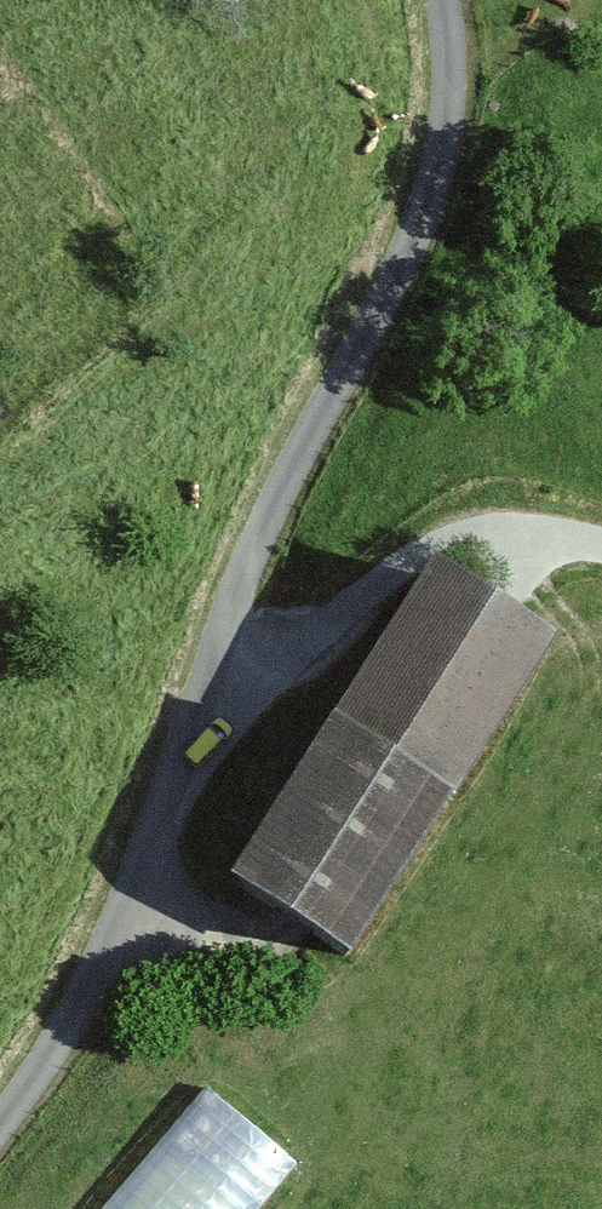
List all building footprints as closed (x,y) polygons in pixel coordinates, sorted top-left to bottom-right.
[(395,549),(179,876),(314,965),(530,638),(395,549)] [(300,1152),(207,1076),(97,1208),(253,1208),(300,1152)]
